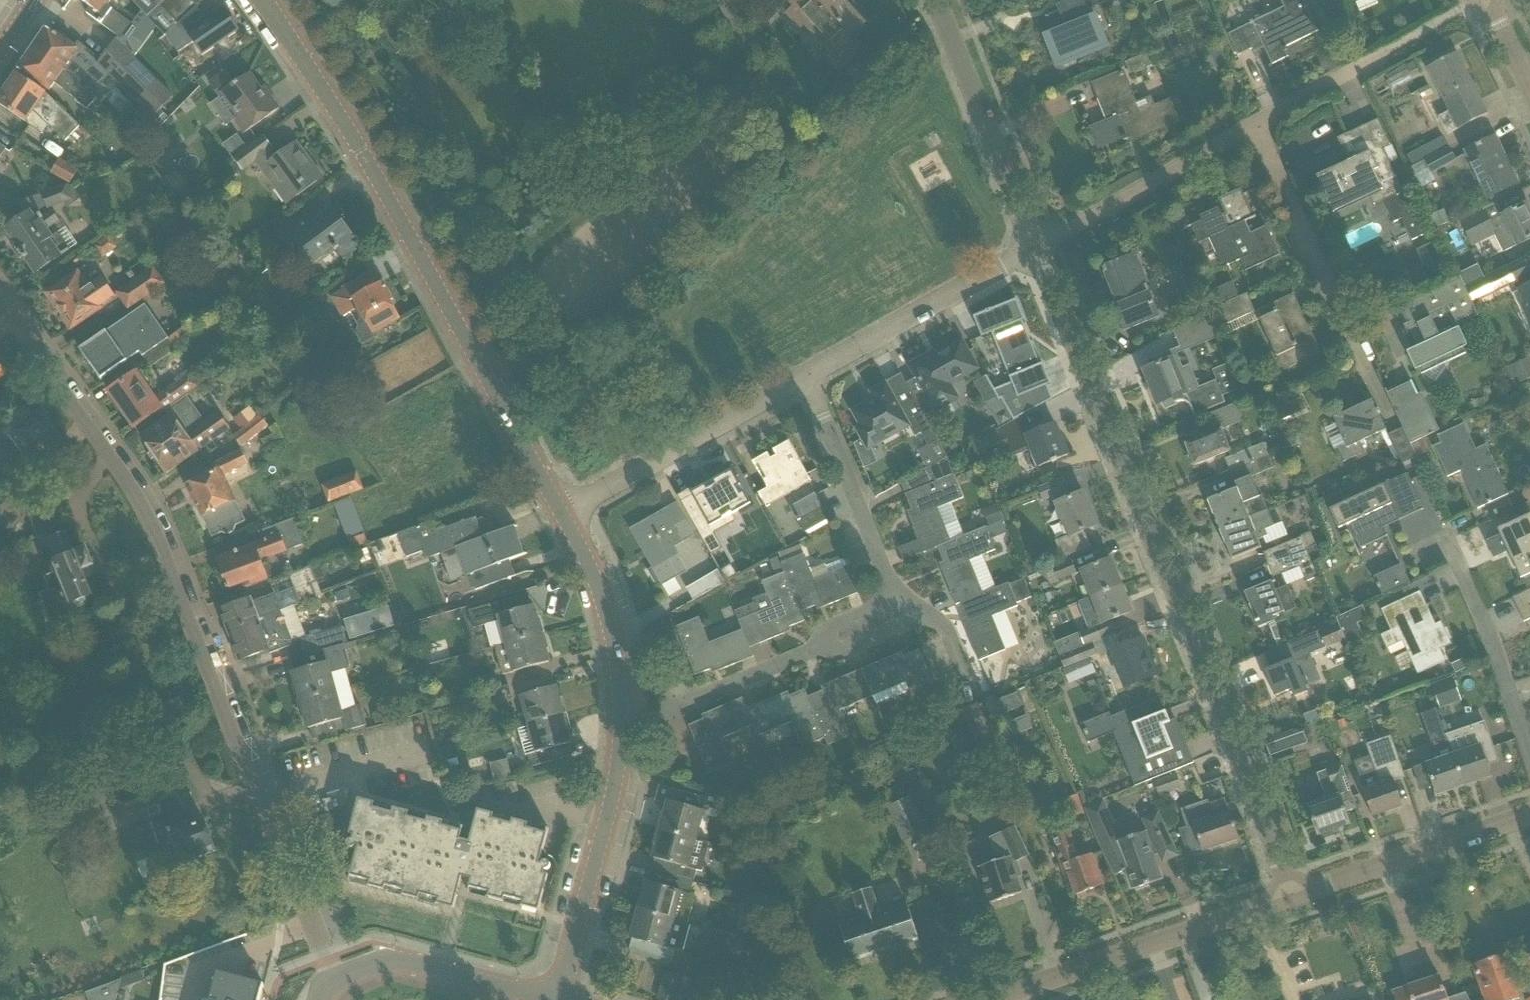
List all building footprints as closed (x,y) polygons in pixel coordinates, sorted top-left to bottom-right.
[(129,23),(108,6),(112,0),(80,0),(91,8),(86,14),(119,37),(129,23)] [(165,36),(178,24),(179,24),(196,7),(198,5),(193,0),(167,0),(161,5),(156,0),(130,0),(147,18),(148,17),(165,36)] [(839,71),(862,49),(852,37),(852,33),(867,19),(855,6),(853,8),(845,0),(792,0),(797,6),(788,14),(799,27),(809,18),(835,46),(825,56),(839,71)] [(1046,17),(1054,34),(1047,37),(1058,63),(1075,57),(1101,46),(1105,45),(1098,28),(1094,30),(1086,11),(1113,0),(1065,0),(1068,8),(1046,17)] [(1272,64),(1288,57),(1286,51),(1288,50),(1286,47),(1318,31),(1310,14),(1303,0),(1281,0),(1284,7),(1229,34),(1239,55),(1262,44),(1272,64)] [(178,24),(165,36),(177,52),(193,42),(202,55),(240,30),(225,9),(213,18),(206,22),(196,7),(179,24),(178,24)] [(99,63),(85,51),(87,47),(79,42),(75,48),(48,29),(34,50),(63,71),(96,100),(97,99),(102,104),(113,92),(103,83),(110,75),(99,63)] [(153,116),(172,97),(131,54),(117,40),(99,63),(142,105),(143,106),(153,116)] [(77,103),(87,110),(96,100),(63,71),(62,70),(34,50),(19,71),(36,83),(49,91),(55,82),(65,89),(65,92),(77,100),(77,103)] [(1459,128),(1487,113),(1456,52),(1427,67),(1459,128)] [(1138,56),(1127,61),(1132,74),(1144,69),(1138,56)] [(1413,76),(1406,65),(1387,75),(1394,87),(1413,76)] [(235,120),(245,133),(279,108),(270,95),(266,97),(249,73),(236,82),(227,69),(209,82),(227,108),(232,105),(240,116),(235,120)] [(1185,120),(1176,99),(1139,113),(1122,72),(1094,84),(1109,121),(1091,128),(1099,147),(1122,138),(1124,141),(1128,138),(1134,137),(1135,139),(1185,120)] [(67,140),(80,125),(44,91),(18,74),(0,99),(0,104),(45,132),(50,125),(67,140)] [(128,119),(139,130),(153,116),(143,106),(142,105),(128,119)] [(1350,165),(1317,180),(1333,213),(1334,216),(1336,216),(1334,212),(1370,196),(1374,205),(1375,204),(1374,202),(1386,197),(1397,220),(1394,221),(1395,222),(1402,219),(1411,241),(1423,235),(1382,146),(1388,144),(1389,145),(1390,144),(1386,137),(1380,124),(1345,140),(1355,162),(1350,165)] [(237,135),(223,145),(233,159),(234,157),(247,149),(237,135)] [(256,162),(287,205),(305,190),(321,178),(308,160),(305,163),(292,147),(279,157),(264,136),(248,148),(247,149),(234,157),(244,171),(256,162)] [(1465,151),(1488,198),(1514,185),(1502,161),(1506,159),(1495,136),(1465,151)] [(1412,166),(1408,168),(1413,177),(1429,169),(1431,172),(1431,173),(1455,160),(1449,147),(1412,166)] [(52,172),(52,173),(70,184),(71,183),(74,178),(80,182),(84,174),(79,171),(78,170),(59,159),(52,172)] [(68,185),(42,195),(46,205),(49,210),(74,200),(68,185)] [(1254,217),(1241,188),(1218,199),(1223,211),(1187,227),(1188,228),(1191,226),(1199,243),(1210,238),(1224,268),(1240,259),(1246,271),(1272,258),(1271,255),(1278,252),(1266,226),(1251,233),(1246,222),(1254,217)] [(1504,252),(1517,246),(1529,239),(1529,209),(1527,203),(1502,215),(1502,216),(1489,222),(1483,209),(1460,220),(1471,245),(1494,234),(1504,252)] [(29,214),(8,229),(18,243),(16,244),(26,259),(28,258),(30,260),(38,272),(60,256),(70,250),(59,233),(54,236),(48,228),(59,220),(52,210),(36,223),(31,215),(30,214),(29,214)] [(284,226),(313,266),(336,249),(344,258),(360,245),(333,210),(322,219),(324,222),(317,228),(304,211),(288,223),(284,226)] [(1446,275),(1431,243),(1416,250),(1431,282),(1446,275)] [(236,251),(225,260),(232,269),(243,259),(236,251)] [(1115,307),(1125,329),(1143,322),(1158,315),(1149,293),(1141,296),(1137,285),(1146,282),(1135,254),(1102,267),(1104,272),(1105,272),(1114,295),(1119,293),(1124,303),(1115,307)] [(1484,279),(1491,292),(1515,280),(1526,303),(1523,304),(1525,310),(1529,308),(1529,311),(1529,259),(1529,257),(1484,279)] [(119,290),(116,292),(128,310),(166,284),(165,282),(154,266),(119,290)] [(366,321),(373,333),(400,318),(387,295),(390,293),(383,281),(379,284),(372,271),(342,288),(343,290),(330,298),(341,318),(351,312),(358,325),(366,321)] [(56,306),(71,329),(102,308),(101,306),(115,296),(103,278),(88,288),(78,273),(75,275),(74,273),(65,280),(66,281),(47,293),(49,296),(47,297),(54,307),(56,306)] [(1460,276),(1398,305),(1407,323),(1403,325),(1406,332),(1408,335),(1410,334),(1414,342),(1412,343),(1407,345),(1410,351),(1407,352),(1415,370),(1419,369),(1421,374),(1468,352),(1465,346),(1469,345),(1460,327),(1456,328),(1456,326),(1479,315),(1460,276)] [(1168,301),(1167,302),(1177,319),(1188,314),(1196,309),(1187,294),(1185,291),(1168,301)] [(1368,297),(1374,310),(1387,303),(1381,291),(1368,297)] [(1211,310),(1219,328),(1256,311),(1248,293),(1211,310)] [(1273,313),(1259,319),(1277,357),(1278,356),(1283,354),(1289,367),(1291,367),(1301,362),(1295,349),(1315,340),(1294,293),(1269,304),(1273,313)] [(986,312),(973,317),(981,337),(991,333),(1012,383),(993,390),(997,397),(999,401),(1001,400),(1013,421),(1020,417),(1053,399),(1047,385),(1051,384),(1042,364),(1040,365),(1030,340),(1022,344),(1019,338),(1028,334),(1022,321),(1024,320),(1016,299),(990,310),(990,309),(986,311),(986,312)] [(81,349),(100,379),(140,352),(142,355),(144,358),(169,339),(146,305),(81,349)] [(1190,405),(1194,415),(1226,402),(1217,380),(1200,387),(1190,364),(1182,367),(1177,354),(1219,336),(1208,311),(1173,330),(1180,347),(1169,351),(1158,358),(1160,363),(1143,370),(1157,404),(1161,403),(1165,410),(1177,405),(1176,403),(1177,402),(1179,402),(1181,401),(1183,402),(1185,402),(1187,403),(1188,404),(1190,405)] [(144,358),(151,367),(177,349),(169,339),(144,358)] [(907,384),(925,415),(932,411),(934,414),(962,399),(953,385),(978,370),(976,367),(961,341),(927,361),(926,359),(911,367),(917,377),(907,384)] [(1506,368),(1512,379),(1518,376),(1523,383),(1529,379),(1529,361),(1528,357),(1512,365),(1506,368)] [(137,373),(109,391),(134,428),(160,411),(162,413),(194,389),(187,378),(191,375),(187,370),(174,379),(177,384),(156,399),(148,388),(138,374),(137,373)] [(986,376),(974,382),(986,403),(997,397),(993,390),(986,376)] [(874,398),(851,410),(860,426),(855,428),(861,439),(865,446),(870,443),(878,438),(879,441),(892,434),(894,436),(909,427),(915,437),(921,434),(927,446),(918,452),(924,463),(927,469),(949,457),(925,415),(907,384),(904,379),(903,380),(889,388),(885,382),(870,391),(874,398)] [(1386,389),(1384,390),(1402,429),(1410,444),(1411,443),(1439,430),(1442,429),(1442,428),(1438,429),(1436,431),(1411,381),(1410,382),(1397,388),(1388,393),(1386,390),(1386,389)] [(1270,391),(1264,393),(1271,409),(1286,403),(1284,398),(1275,402),(1270,391)] [(141,436),(167,474),(230,430),(218,413),(206,422),(188,395),(167,410),(171,415),(141,436)] [(1334,417),(1333,418),(1346,446),(1339,449),(1345,462),(1366,452),(1361,441),(1386,430),(1379,414),(1380,413),(1378,409),(1377,410),(1372,400),(1370,401),(1371,401),(1335,418),(1334,417)] [(1184,443),(1193,466),(1212,459),(1230,451),(1222,430),(1246,420),(1239,402),(1206,416),(1213,432),(1202,436),(1184,443)] [(250,406),(233,419),(242,430),(258,417),(250,406)] [(1286,406),(1274,411),(1278,422),(1290,418),(1286,406)] [(1032,449),(1039,467),(1068,455),(1055,423),(1029,434),(1020,417),(1013,421),(974,443),(979,455),(997,447),(1004,461),(1032,449)] [(1440,443),(1433,446),(1447,477),(1461,471),(1478,508),(1509,494),(1486,444),(1476,449),(1464,423),(1437,436),(1440,443)] [(1411,443),(1410,444),(1402,429),(1389,435),(1402,462),(1417,455),(1411,443)] [(759,493),(767,507),(771,505),(770,505),(811,481),(788,441),(774,449),(778,455),(771,458),(768,453),(754,461),(757,467),(769,487),(759,493)] [(1226,459),(1230,470),(1269,455),(1264,443),(1226,459)] [(215,471),(188,485),(213,537),(222,532),(227,535),(234,532),(235,526),(245,521),(223,475),(222,474),(228,471),(228,473),(230,477),(248,468),(246,464),(240,451),(212,465),(215,471)] [(1208,500),(1219,529),(1267,510),(1262,497),(1260,497),(1252,477),(1274,468),(1269,455),(1230,470),(1237,488),(1208,500)] [(922,471),(902,484),(906,494),(954,475),(949,457),(927,469),(923,472),(922,471)] [(924,463),(919,466),(922,471),(923,472),(927,469),(924,463)] [(692,496),(681,503),(702,540),(714,533),(710,527),(732,514),(737,511),(751,504),(735,477),(731,470),(719,477),(713,480),(690,493),(692,496)] [(324,484),(321,484),(328,502),(330,501),(362,490),(356,472),(324,484)] [(906,494),(905,494),(914,517),(910,518),(921,545),(924,553),(937,547),(950,542),(943,524),(937,509),(963,498),(954,475),(906,494)] [(1386,485),(1331,510),(1339,528),(1350,523),(1357,540),(1360,546),(1385,535),(1381,525),(1398,517),(1399,520),(1422,510),(1407,476),(1386,485)] [(1044,485),(1039,488),(1044,501),(1054,497),(1057,503),(1065,522),(1070,535),(1056,542),(1062,557),(1071,553),(1090,546),(1084,530),(1096,525),(1083,492),(1070,497),(1063,478),(1044,485)] [(1314,487),(1306,490),(1311,504),(1320,500),(1314,487)] [(791,509),(805,533),(829,518),(815,494),(791,509)] [(335,504),(334,504),(339,518),(350,513),(356,511),(351,498),(336,503),(335,504)] [(32,510),(25,512),(36,538),(43,535),(45,539),(50,549),(54,560),(49,563),(49,564),(47,565),(49,568),(51,567),(53,574),(43,578),(49,591),(60,619),(75,612),(73,608),(82,605),(83,598),(87,596),(81,580),(86,577),(83,569),(88,567),(81,549),(71,553),(50,502),(32,510)] [(660,581),(663,586),(689,571),(675,547),(695,536),(688,523),(678,506),(667,512),(666,510),(633,529),(651,562),(650,563),(652,568),(648,570),(655,583),(660,581)] [(1219,529),(1231,559),(1261,548),(1257,539),(1267,535),(1265,529),(1274,526),(1267,510),(1219,529)] [(1486,541),(1494,558),(1508,552),(1510,551),(1522,576),(1529,572),(1529,516),(1520,521),(1500,530),(1501,534),(1500,534),(1486,541)] [(423,552),(424,556),(430,558),(460,547),(477,591),(507,580),(511,581),(511,578),(516,576),(510,560),(527,553),(517,525),(491,534),(487,521),(482,518),(478,520),(477,517),(466,521),(463,519),(459,523),(446,528),(442,527),(438,531),(431,533),(428,524),(419,527),(427,550),(423,552)] [(227,586),(227,588),(250,581),(251,585),(269,578),(262,560),(305,544),(296,519),(258,533),(262,543),(216,559),(223,576),(219,578),(223,588),(227,586)] [(419,527),(398,534),(406,558),(423,552),(427,550),(419,527)] [(950,542),(937,547),(946,569),(942,570),(956,605),(960,603),(983,594),(969,560),(995,550),(989,535),(985,527),(965,536),(950,542)] [(1301,537),(1306,549),(1316,545),(1311,533),(1301,537)] [(365,534),(349,540),(353,550),(369,544),(365,534)] [(1264,553),(1269,565),(1306,549),(1301,537),(1264,553)] [(800,545),(780,554),(784,563),(781,564),(784,573),(785,573),(800,613),(801,613),(823,604),(824,607),(859,593),(848,566),(845,559),(826,566),(829,573),(814,579),(810,570),(804,554),(800,545)] [(1316,545),(1306,549),(1311,562),(1312,562),(1322,558),(1316,545)] [(366,549),(357,552),(361,561),(369,558),(366,549)] [(1300,567),(1307,582),(1319,577),(1312,562),(1311,562),(1306,549),(1269,565),(1273,576),(1281,573),(1282,575),(1300,567)] [(1049,571),(1053,581),(1059,579),(1059,580),(1078,573),(1072,559),(1054,567),(1054,568),(1049,571)] [(1082,569),(1093,596),(1121,585),(1110,559),(1082,569)] [(737,575),(731,564),(720,570),(726,581),(737,575)] [(1033,565),(1025,568),(1027,575),(1035,572),(1033,565)] [(289,576),(301,603),(317,596),(312,584),(318,582),(311,566),(289,576)] [(1400,566),(1376,577),(1383,594),(1407,583),(1400,566)] [(750,648),(750,647),(784,634),(782,630),(805,621),(801,613),(800,613),(785,573),(784,573),(761,582),(766,594),(752,600),(753,604),(735,611),(739,621),(742,631),(743,630),(750,648)] [(965,626),(979,661),(1006,650),(993,617),(1018,607),(1017,604),(1032,597),(1024,578),(1009,585),(1008,583),(983,594),(960,603),(969,625),(965,626)] [(1270,581),(1244,592),(1259,627),(1274,621),(1272,616),(1282,612),(1283,614),(1297,608),(1290,591),(1276,596),(1274,591),(1270,581)] [(1093,596),(1078,602),(1089,629),(1110,620),(1132,612),(1121,585),(1093,596)] [(347,589),(335,593),(338,602),(350,598),(347,589)] [(1513,598),(1517,608),(1524,622),(1529,619),(1529,590),(1513,598)] [(1420,592),(1381,610),(1391,631),(1382,635),(1387,648),(1403,641),(1408,652),(1412,662),(1418,675),(1445,662),(1439,649),(1451,644),(1443,628),(1438,631),(1420,592)] [(220,610),(228,631),(283,609),(277,594),(253,603),(252,598),(220,610)] [(487,625),(492,647),(541,634),(533,605),(532,606),(528,594),(469,611),(475,628),(487,625)] [(1337,617),(1336,618),(1338,623),(1345,640),(1345,641),(1348,646),(1349,646),(1364,639),(1357,623),(1368,619),(1362,606),(1337,617)] [(283,609),(228,631),(232,642),(234,646),(239,661),(269,650),(270,654),(294,645),(293,643),(296,643),(283,609)] [(375,612),(345,621),(351,638),(393,626),(388,609),(376,613),(375,612)] [(676,627),(696,675),(718,666),(719,671),(754,657),(750,647),(750,648),(743,630),(742,631),(709,644),(699,618),(676,627)] [(1089,629),(1079,633),(1081,640),(1084,646),(1093,643),(1115,634),(1110,620),(1089,629)] [(1278,647),(1263,653),(1269,668),(1265,670),(1275,696),(1292,690),(1295,698),(1306,692),(1305,688),(1322,681),(1312,655),(1344,641),(1337,623),(1301,638),(1284,645),(1278,647)] [(343,626),(309,636),(309,638),(313,653),(345,644),(348,643),(343,626)] [(505,674),(509,686),(550,675),(547,663),(549,662),(541,634),(492,647),(495,647),(504,675),(505,674)] [(1110,650),(1125,686),(1157,674),(1142,638),(1110,650)] [(1080,648),(1060,656),(1065,668),(1098,655),(1093,643),(1084,646),(1080,648)] [(311,654),(292,659),(292,660),(299,658),(302,669),(293,671),(301,700),(339,689),(334,672),(351,667),(351,665),(345,644),(313,653),(311,654)] [(909,691),(917,708),(940,698),(919,650),(897,659),(895,655),(862,669),(873,696),(877,705),(909,691)] [(1091,659),(1064,670),(1069,684),(1096,673),(1091,659)] [(825,738),(828,745),(851,736),(840,710),(873,696),(862,669),(828,684),(829,688),(808,696),(807,697),(824,738),(825,738)] [(1061,670),(1044,678),(1049,691),(1067,683),(1061,670)] [(522,696),(529,724),(563,715),(555,686),(554,687),(550,675),(509,686),(512,699),(522,696)] [(1453,677),(1431,685),(1437,701),(1459,693),(1453,677)] [(313,739),(313,740),(332,735),(368,725),(361,705),(344,710),(339,689),(301,700),(309,728),(317,726),(320,737),(313,739)] [(792,722),(802,747),(824,738),(807,697),(808,696),(805,689),(783,699),(781,695),(748,709),(754,725),(758,736),(792,722)] [(986,705),(992,718),(1024,705),(1019,692),(986,705)] [(688,725),(709,774),(732,764),(721,739),(754,725),(748,709),(743,698),(709,712),(710,716),(688,725)] [(1153,701),(1112,717),(1131,764),(1139,761),(1148,781),(1193,763),(1175,718),(1162,723),(1153,701)] [(963,711),(976,738),(991,731),(978,704),(963,711)] [(374,713),(376,723),(387,720),(385,710),(374,713)] [(571,743),(563,715),(529,724),(537,752),(527,755),(531,767),(573,755),(570,743),(571,743)] [(1439,760),(1415,769),(1416,770),(1422,789),(1433,785),(1436,794),(1463,785),(1454,757),(1453,754),(1446,734),(1441,719),(1431,723),(1429,729),(1439,760)] [(1484,721),(1446,734),(1453,754),(1454,757),(1463,785),(1490,775),(1487,765),(1497,761),(1491,741),(1484,721)] [(1303,732),(1288,737),(1292,748),(1307,743),(1303,732)] [(1363,790),(1372,816),(1403,806),(1394,782),(1407,777),(1391,735),(1367,743),(1376,771),(1359,777),(1364,790),(1363,790)] [(458,758),(446,761),(447,762),(449,771),(459,769),(460,769),(458,758)] [(491,763),(489,763),(493,780),(495,780),(511,776),(508,760),(491,763)] [(1341,764),(1327,769),(1331,783),(1322,786),(1326,799),(1308,806),(1318,835),(1349,824),(1345,812),(1357,808),(1341,764)] [(1028,771),(1025,776),(1027,783),(1035,784),(1039,778),(1036,772),(1028,771)] [(1176,774),(1154,782),(1154,784),(1159,796),(1181,788),(1176,776),(1176,774)] [(506,785),(509,794),(519,791),(516,782),(506,785)] [(147,788),(130,794),(115,800),(121,816),(148,806),(152,816),(164,851),(156,855),(162,872),(195,858),(216,851),(205,821),(202,822),(200,816),(194,819),(192,814),(172,821),(169,822),(165,813),(160,799),(157,800),(153,788),(148,790),(147,788)] [(669,801),(661,830),(670,832),(677,834),(695,839),(703,810),(706,798),(700,796),(681,791),(678,803),(669,801)] [(887,807),(903,842),(926,832),(910,796),(903,799),(900,791),(887,796),(891,805),(887,807)] [(1078,795),(1062,801),(1069,819),(1085,813),(1078,795)] [(1194,825),(1202,850),(1239,838),(1230,813),(1229,813),(1224,798),(1206,805),(1205,802),(1183,810),(1188,827),(1194,825)] [(544,874),(545,870),(547,870),(547,869),(548,869),(549,868),(550,867),(550,866),(550,865),(550,864),(549,863),(548,862),(547,861),(545,861),(544,862),(543,862),(542,863),(542,864),(540,863),(549,829),(478,810),(469,842),(460,840),(464,827),(359,799),(349,835),(353,836),(352,840),(350,840),(349,841),(348,841),(347,843),(346,844),(346,845),(347,846),(347,847),(348,848),(349,849),(350,850),(352,850),(353,849),(355,848),(355,847),(356,847),(358,847),(349,881),(351,881),(352,876),(371,881),(369,886),(385,890),(387,885),(405,890),(404,895),(420,899),(421,894),(439,899),(438,904),(454,909),(462,877),(471,880),(468,892),(470,892),(471,887),(490,892),(488,897),(504,901),(506,896),(524,901),(523,906),(539,911),(548,875),(544,874)] [(342,836),(337,821),(345,819),(343,812),(335,814),(335,813),(309,820),(316,844),(342,836)] [(1127,869),(1133,889),(1161,880),(1153,856),(1159,854),(1163,861),(1177,855),(1158,813),(1144,820),(1149,830),(1120,840),(1111,821),(1094,829),(1116,875),(1127,869)] [(998,861),(978,869),(984,884),(991,903),(1022,892),(1014,870),(1019,868),(1016,861),(1030,856),(1015,826),(1002,832),(1010,852),(996,857),(998,861)] [(658,873),(693,882),(697,870),(701,871),(709,843),(661,830),(653,858),(661,860),(658,873)] [(1070,875),(1076,895),(1102,886),(1091,854),(1079,858),(1069,830),(1052,836),(1065,877),(1070,875)] [(673,919),(687,923),(695,896),(690,894),(693,882),(658,873),(656,884),(647,882),(639,910),(673,920),(673,919)] [(839,927),(851,962),(919,939),(907,904),(879,914),(871,889),(853,895),(861,919),(839,927)] [(636,953),(672,963),(675,950),(683,953),(691,924),(687,923),(673,919),(673,920),(639,910),(631,938),(640,941),(636,953)] [(744,936),(771,944),(763,917),(744,936)] [(1484,999),(1515,999),(1519,999),(1510,972),(1504,954),(1466,966),(1467,967),(1473,965),(1479,983),(1484,999)] [(126,975),(122,987),(142,980),(139,970),(126,975)] [(264,984),(218,972),(210,999),(259,999),(264,984)] [(1394,991),(1397,999),(1447,999),(1439,976),(1394,991)] [(120,986),(122,980),(87,993),(89,999),(116,999),(119,991),(120,986)] [(658,999),(661,999),(676,999),(679,987),(663,983),(658,999)] [(680,999),(693,999),(695,995),(682,991),(680,999)]
